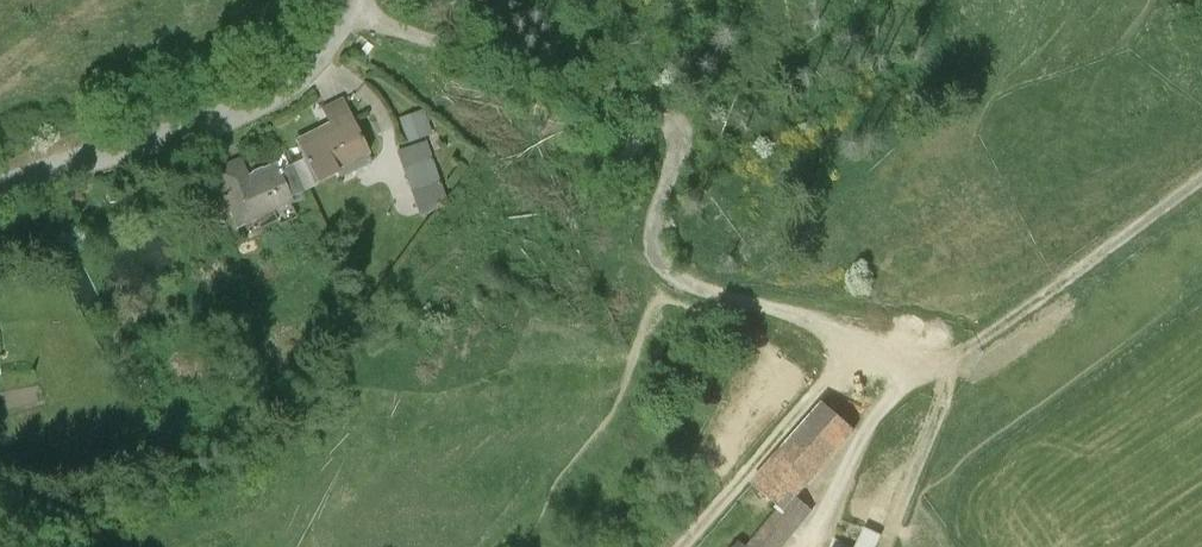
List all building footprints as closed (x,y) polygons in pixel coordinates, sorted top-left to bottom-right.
[(352,124),(298,150),(315,187),(338,175),(337,173),(368,158),(352,124)] [(213,173),(239,229),(266,217),(263,212),(277,205),(287,201),(289,206),(305,199),(291,168),(280,173),(276,163),(248,176),(241,160),(213,173)] [(823,404),(754,485),(782,509),(786,513),(797,500),(856,432),(823,404)] [(750,546),(784,546),(813,513),(797,500),(786,513),(782,509),(750,546)] [(856,546),(875,546),(881,534),(865,527),(856,546)]
